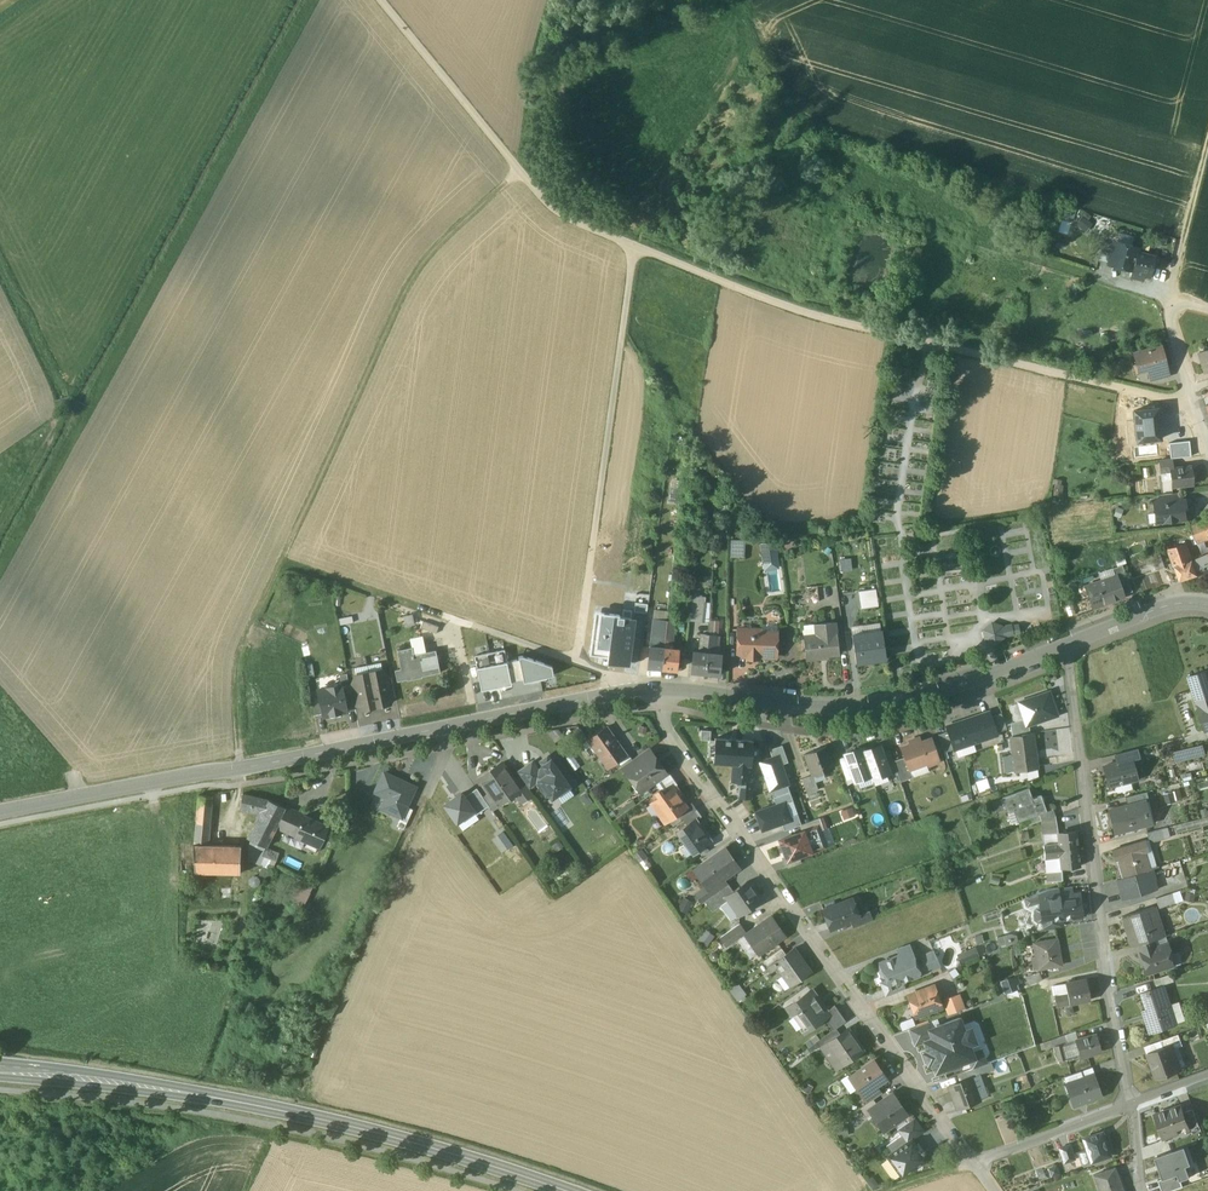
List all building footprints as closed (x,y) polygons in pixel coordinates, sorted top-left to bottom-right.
[(1066,216),(1074,218),(1076,209),(1068,207),(1066,216)] [(1091,224),(1082,217),(1076,225),(1084,231),(1086,231),(1091,224)] [(1159,236),(1156,244),(1164,247),(1167,239),(1159,236)] [(1122,243),(1116,242),(1113,244),(1108,264),(1131,270),(1132,270),(1137,252),(1138,247),(1126,244),(1124,246),(1122,243)] [(1155,257),(1137,252),(1132,270),(1131,270),(1129,277),(1142,280),(1144,276),(1149,277),(1155,257)] [(1160,345),(1134,353),(1137,364),(1141,363),(1143,371),(1148,369),(1165,364),(1163,357),(1164,357),(1163,355),(1162,356),(1159,348),(1161,347),(1160,345)] [(1200,351),(1204,364),(1205,363),(1207,371),(1206,371),(1206,372),(1207,372),(1207,349),(1200,351)] [(1165,364),(1148,369),(1151,381),(1168,376),(1165,364)] [(1134,411),(1137,441),(1160,439),(1157,409),(1134,411)] [(1169,443),(1171,459),(1192,457),(1190,441),(1169,443)] [(1171,460),(1158,461),(1159,471),(1169,470),(1169,469),(1172,469),(1171,460)] [(1172,469),(1169,469),(1169,470),(1170,476),(1167,476),(1167,481),(1170,480),(1171,487),(1192,485),(1190,467),(1172,469)] [(670,487),(669,502),(679,502),(680,487),(670,487)] [(1181,493),(1160,495),(1160,502),(1182,500),(1181,493)] [(1160,502),(1153,503),(1154,510),(1157,513),(1158,522),(1187,519),(1186,509),(1184,509),(1183,500),(1182,500),(1160,502)] [(1190,526),(1192,530),(1195,539),(1196,542),(1207,537),(1207,519),(1190,526)] [(732,539),(732,553),(744,553),(744,539),(732,539)] [(1186,542),(1169,548),(1180,580),(1198,574),(1194,563),(1186,542)] [(779,567),(775,543),(760,545),(764,569),(779,567)] [(1160,551),(1151,554),(1156,568),(1165,565),(1160,551)] [(840,560),(842,569),(852,568),(851,558),(840,560)] [(1199,564),(1198,561),(1194,563),(1198,574),(1198,575),(1207,571),(1207,560),(1199,564)] [(658,562),(658,583),(669,583),(670,562),(658,562)] [(1132,591),(1122,565),(1112,568),(1115,575),(1116,575),(1123,595),(1132,591)] [(1115,575),(1085,586),(1093,608),(1123,597),(1123,595),(1116,575),(1115,575)] [(875,588),(859,590),(861,608),(878,606),(875,588)] [(693,614),(703,615),(704,596),(694,595),(693,614)] [(629,665),(636,617),(631,616),(631,610),(623,609),(622,615),(615,614),(610,655),(608,662),(629,665)] [(589,652),(610,655),(615,614),(595,611),(589,652)] [(667,620),(653,619),(651,647),(664,648),(667,620)] [(675,621),(667,620),(664,648),(669,648),(670,644),(671,644),(673,643),(675,621)] [(684,623),(675,621),(675,631),(683,632),(684,623)] [(422,628),(437,633),(439,627),(424,622),(422,628)] [(835,622),(816,624),(816,635),(803,636),(805,659),(821,658),(821,655),(838,654),(836,633),(835,634),(835,622)] [(761,630),(739,629),(738,655),(746,655),(746,657),(758,657),(758,656),(776,656),(777,633),(763,633),(763,628),(762,628),(761,630)] [(882,635),(865,637),(864,633),(852,635),(856,663),(886,658),(882,630),(881,630),(882,635)] [(710,635),(702,634),(701,646),(702,649),(703,649),(703,652),(708,653),(710,635)] [(717,636),(710,635),(708,653),(712,653),(713,650),(715,648),(717,636)] [(424,644),(397,650),(401,669),(395,670),(397,681),(407,679),(407,680),(422,677),(422,676),(440,672),(435,649),(426,651),(424,644)] [(664,648),(651,647),(649,666),(662,667),(664,648)] [(669,648),(664,648),(662,667),(677,669),(679,649),(669,648)] [(474,656),(477,668),(507,661),(504,649),(474,656)] [(703,652),(694,651),(692,671),(705,673),(708,653),(703,652)] [(712,653),(708,653),(705,673),(719,674),(721,654),(712,653)] [(524,683),(553,676),(551,665),(522,656),(518,657),(519,659),(507,661),(477,668),(481,690),(488,688),(488,690),(512,685),(511,680),(523,678),(524,683)] [(383,669),(369,672),(376,706),(390,703),(389,698),(388,698),(384,678),(385,678),(383,669)] [(1189,676),(1206,731),(1207,730),(1207,670),(1189,676)] [(369,672),(355,674),(357,683),(361,704),(362,708),(376,706),(369,672)] [(385,678),(384,678),(388,698),(389,698),(396,697),(391,677),(385,678)] [(357,683),(350,685),(354,705),(361,704),(357,683)] [(342,684),(318,689),(323,716),(347,711),(346,707),(342,686),(342,684)] [(350,685),(342,686),(346,707),(354,705),(350,685)] [(1049,692),(1018,703),(1024,719),(1026,726),(1029,725),(1057,715),(1049,692)] [(948,731),(955,749),(997,735),(996,732),(991,717),(989,712),(947,727),(948,731)] [(1001,713),(991,717),(996,732),(1006,729),(1001,713)] [(1010,723),(1012,737),(1019,736),(1019,735),(1030,733),(1029,725),(1026,726),(1024,719),(1010,723)] [(614,736),(607,726),(588,739),(608,767),(627,754),(618,742),(617,742),(613,736),(614,736)] [(701,740),(710,740),(711,730),(702,730),(701,740)] [(944,752),(955,749),(948,731),(938,734),(944,752)] [(1030,733),(1019,735),(1019,736),(1012,737),(1010,737),(1015,770),(1037,767),(1032,733),(1030,733)] [(919,736),(909,740),(910,743),(901,747),(905,756),(909,768),(910,768),(927,762),(930,763),(933,762),(934,759),(937,758),(930,738),(921,741),(919,736)] [(714,763),(751,766),(753,741),(716,738),(714,763)] [(1176,763),(1206,756),(1203,744),(1173,751),(1176,763)] [(863,751),(871,775),(872,778),(889,772),(882,753),(880,745),(863,751)] [(782,746),(769,750),(772,758),(778,756),(781,765),(788,763),(782,746)] [(649,747),(622,766),(627,773),(630,771),(638,782),(640,780),(646,788),(665,775),(658,764),(655,763),(654,764),(651,761),(655,758),(655,756),(649,747)] [(862,747),(844,754),(845,757),(852,777),(854,781),(871,775),(863,751),(862,747)] [(1137,749),(1115,754),(1117,763),(1132,759),(1132,760),(1139,758),(1137,749)] [(827,750),(817,754),(815,750),(805,753),(812,775),(813,775),(833,768),(827,750)] [(889,750),(882,753),(889,772),(896,770),(893,760),(889,750)] [(771,790),(773,798),(790,792),(787,785),(788,785),(781,765),(778,756),(772,758),(760,762),(770,791),(771,790)] [(905,756),(893,760),(896,770),(900,781),(913,776),(910,768),(909,768),(905,756)] [(845,757),(839,759),(846,779),(852,777),(845,757)] [(552,799),(574,783),(556,758),(552,761),(551,759),(542,765),(543,767),(539,770),(544,777),(536,783),(546,797),(549,795),(552,799)] [(1117,763),(1103,766),(1108,786),(1137,779),(1132,760),(1132,759),(1117,763)] [(515,781),(502,762),(479,778),(490,793),(496,802),(497,801),(509,793),(512,797),(521,790),(515,781)] [(521,777),(529,788),(536,783),(544,777),(539,770),(532,762),(519,771),(522,775),(521,777)] [(751,766),(733,764),(731,781),(740,782),(738,797),(751,798),(752,775),(750,775),(751,766)] [(387,810),(401,817),(406,807),(415,787),(384,773),(376,792),(387,797),(390,804),(387,810)] [(812,775),(802,778),(807,793),(818,789),(813,775),(812,775)] [(529,788),(521,777),(515,781),(521,790),(527,799),(533,794),(529,788)] [(674,787),(651,803),(660,815),(662,814),(667,821),(680,812),(687,807),(687,806),(674,787)] [(477,815),(490,806),(477,788),(464,797),(474,811),(477,815)] [(1028,788),(1002,797),(1011,823),(1018,821),(1026,818),(1046,811),(1046,810),(1040,795),(1032,798),(1031,795),(1031,796),(1028,788)] [(1147,791),(1125,797),(1127,804),(1142,801),(1142,803),(1149,801),(1147,791)] [(1166,803),(1176,800),(1174,791),(1164,793),(1166,803)] [(756,812),(762,831),(791,821),(785,804),(793,801),(790,792),(773,798),(776,805),(756,812)] [(269,799),(243,793),(241,807),(262,813),(269,799)] [(496,802),(490,793),(484,797),(490,806),(492,809),(499,804),(497,801),(496,802)] [(445,805),(458,822),(474,811),(464,797),(461,794),(445,805)] [(213,797),(199,795),(195,844),(209,845),(213,797)] [(286,808),(269,799),(262,813),(249,838),(252,840),(266,847),(277,825),(286,808)] [(1127,804),(1109,809),(1115,833),(1148,825),(1145,815),(1147,814),(1146,811),(1144,811),(1142,803),(1142,801),(1127,804)] [(692,802),(687,806),(687,807),(680,812),(684,818),(697,809),(692,802)] [(844,819),(854,816),(850,806),(840,810),(844,819)] [(413,810),(406,807),(398,826),(404,829),(413,810)] [(304,816),(286,808),(277,825),(296,834),(304,816)] [(1052,808),(1046,810),(1046,811),(1026,818),(1029,825),(1041,821),(1055,815),(1052,808)] [(684,818),(683,819),(687,825),(695,820),(696,820),(702,816),(697,809),(684,818)] [(1055,815),(1041,821),(1042,831),(1057,827),(1055,815)] [(327,827),(304,816),(296,834),(318,845),(327,827)] [(820,818),(799,825),(802,832),(803,832),(817,827),(818,831),(824,829),(820,818)] [(1026,818),(1018,821),(1020,828),(1029,825),(1026,818)] [(696,820),(695,820),(687,825),(677,832),(687,846),(690,843),(696,851),(711,840),(703,829),(702,829),(696,820)] [(817,827),(803,832),(810,852),(824,847),(818,831),(817,827)] [(1057,827),(1042,831),(1043,844),(1058,843),(1057,833),(1058,833),(1057,827)] [(1161,829),(1147,832),(1149,842),(1164,839),(1161,829)] [(1058,833),(1057,833),(1058,843),(1059,850),(1078,848),(1076,831),(1058,833)] [(802,832),(780,840),(787,859),(788,860),(799,856),(810,852),(803,832),(802,832)] [(266,847),(252,840),(249,846),(249,859),(258,863),(261,856),(262,854),(266,847)] [(1145,840),(1113,850),(1116,861),(1119,860),(1123,877),(1150,869),(1145,853),(1148,852),(1145,840)] [(1058,843),(1043,844),(1044,852),(1059,850),(1058,843)] [(209,845),(195,844),(194,871),(214,872),(214,845),(209,845)] [(241,846),(214,845),(214,872),(241,873),(241,846)] [(1078,848),(1059,850),(1060,857),(1061,867),(1080,865),(1078,848)] [(725,849),(697,869),(708,884),(710,887),(720,880),(738,868),(725,849)] [(1059,850),(1044,852),(1045,859),(1060,857),(1059,850)] [(276,860),(262,854),(261,856),(258,863),(272,869),(276,860)] [(799,856),(788,860),(787,859),(785,860),(788,868),(801,863),(799,856)] [(1123,877),(1117,879),(1123,900),(1157,889),(1151,869),(1123,877)] [(708,884),(694,894),(701,903),(705,901),(725,887),(720,880),(710,887),(708,884)] [(760,900),(747,881),(733,891),(726,896),(727,897),(739,915),(760,900)] [(725,887),(705,901),(710,909),(727,897),(726,896),(733,891),(729,884),(725,887)] [(1062,926),(1061,919),(1046,921),(1045,908),(1060,906),(1059,895),(1071,894),(1070,887),(1048,890),(1024,899),(1027,906),(1038,903),(1039,909),(1036,908),(1034,912),(1035,920),(1041,922),(1042,928),(1062,926)] [(1172,893),(1156,898),(1159,907),(1175,902),(1172,893)] [(1071,894),(1059,895),(1060,906),(1061,919),(1082,918),(1080,898),(1071,899),(1071,894)] [(849,899),(823,909),(831,929),(847,922),(847,921),(850,920),(856,917),(856,916),(849,899)] [(1060,906),(1045,908),(1046,921),(1061,919),(1060,906)] [(1154,906),(1122,917),(1126,929),(1130,928),(1131,933),(1130,934),(1133,946),(1136,945),(1154,939),(1164,936),(1154,906)] [(869,911),(856,916),(856,917),(850,920),(853,928),(873,920),(869,911)] [(747,934),(745,935),(758,953),(771,944),(772,945),(786,936),(772,917),(747,934)] [(740,924),(720,938),(727,948),(745,935),(747,934),(740,924)] [(706,928),(698,937),(706,945),(714,936),(706,928)] [(1018,941),(1016,935),(1010,934),(997,938),(999,946),(1002,947),(1001,948),(1018,941)] [(1054,939),(1034,942),(1036,956),(1040,955),(1042,969),(1061,966),(1059,954),(1056,954),(1054,939)] [(1154,939),(1136,945),(1139,953),(1157,947),(1156,946),(1154,939)] [(1157,947),(1139,953),(1140,957),(1143,959),(1148,974),(1168,967),(1166,958),(1171,956),(1167,943),(1156,946),(1157,947)] [(962,963),(979,955),(976,946),(958,953),(962,963)] [(781,948),(764,960),(772,973),(779,968),(774,962),(786,954),(781,948)] [(811,972),(794,949),(786,954),(774,962),(779,968),(791,986),(811,972)] [(911,951),(880,962),(878,967),(881,976),(886,978),(889,985),(889,986),(902,981),(909,978),(911,979),(917,976),(918,975),(919,974),(919,976),(920,975),(921,974),(920,974),(920,973),(919,973),(916,965),(911,951)] [(934,951),(920,957),(923,962),(916,965),(919,973),(920,973),(920,974),(940,965),(934,951)] [(1039,971),(1027,976),(1030,984),(1042,979),(1039,971)] [(1168,975),(1155,979),(1157,986),(1170,982),(1168,975)] [(1086,979),(1065,983),(1067,994),(1069,1004),(1090,1000),(1086,979)] [(902,981),(889,986),(889,985),(883,988),(886,996),(905,988),(902,981)] [(737,983),(728,990),(737,1002),(747,994),(737,983)] [(1065,983),(1054,985),(1056,996),(1067,994),(1065,983)] [(933,985),(907,995),(911,1005),(915,1004),(919,1014),(941,1005),(933,985)] [(1165,989),(1155,993),(1154,990),(1143,993),(1151,1018),(1147,1019),(1151,1032),(1172,1025),(1169,1015),(1173,1014),(1165,989)] [(826,1012),(810,990),(788,1006),(806,1031),(825,1018),(826,1017),(824,1015),(826,1013),(826,1012)] [(958,993),(943,999),(949,1013),(964,1008),(958,993)] [(1056,996),(1055,997),(1056,1006),(1069,1004),(1067,994),(1056,996)] [(1072,1004),(1064,1007),(1066,1014),(1075,1011),(1072,1004)] [(835,1005),(826,1012),(826,1013),(824,1015),(826,1017),(825,1018),(833,1030),(836,1028),(846,1021),(835,1005)] [(913,1016),(899,1022),(903,1030),(916,1024),(913,1016)] [(931,1028),(929,1029),(932,1038),(924,1041),(935,1072),(946,1068),(947,1071),(960,1066),(959,1063),(969,1059),(974,1058),(972,1052),(959,1018),(931,1028)] [(928,1021),(909,1028),(915,1044),(924,1041),(932,1038),(929,1029),(931,1028),(928,1021)] [(833,1030),(816,1042),(823,1051),(830,1047),(827,1043),(840,1034),(836,1028),(833,1030)] [(863,1050),(848,1029),(840,1034),(827,1043),(830,1047),(842,1065),(863,1050)] [(1096,1034),(1076,1040),(1080,1054),(1080,1056),(1100,1050),(1096,1034)] [(1179,1034),(1161,1040),(1164,1048),(1172,1045),(1174,1049),(1179,1046),(1183,1045),(1179,1034)] [(1062,1044),(1067,1042),(1064,1035),(1040,1044),(1042,1050),(1054,1046),(1062,1044)] [(1080,1054),(1076,1040),(1067,1042),(1062,1044),(1067,1058),(1080,1054)] [(1062,1044),(1054,1046),(1059,1061),(1067,1058),(1062,1044)] [(1164,1048),(1148,1054),(1157,1078),(1170,1073),(1170,1072),(1177,1069),(1174,1060),(1177,1059),(1174,1049),(1172,1045),(1164,1048)] [(1177,1069),(1187,1065),(1179,1046),(1174,1049),(1177,1059),(1174,1060),(1177,1069)] [(981,1048),(972,1052),(974,1058),(969,1059),(972,1068),(978,1066),(987,1063),(981,1048)] [(873,1061),(850,1077),(861,1094),(861,1095),(861,1096),(876,1085),(886,1078),(873,1061)] [(972,1068),(957,1074),(959,1080),(971,1076),(972,1078),(980,1074),(978,1066),(972,1068)] [(1081,1071),(1064,1077),(1067,1084),(1083,1078),(1081,1071)] [(1067,1084),(1066,1084),(1074,1106),(1101,1096),(1097,1083),(1094,1084),(1091,1076),(1094,1075),(1093,1074),(1083,1078),(1067,1084)] [(959,1080),(949,1084),(958,1107),(980,1099),(972,1078),(971,1076),(959,1080)] [(876,1085),(861,1096),(866,1103),(873,1098),(881,1093),(876,1085)] [(878,1105),(874,1107),(877,1110),(872,1113),(884,1129),(906,1114),(892,1094),(878,1105)] [(866,1103),(861,1107),(867,1117),(872,1113),(877,1110),(874,1107),(878,1105),(873,1098),(866,1103)] [(1180,1105),(1156,1114),(1164,1137),(1189,1128),(1183,1112),(1180,1105)] [(1193,1108),(1183,1112),(1189,1128),(1199,1124),(1193,1108)] [(914,1117),(897,1129),(901,1135),(907,1143),(912,1139),(924,1131),(914,1117)] [(1103,1136),(1097,1138),(1096,1135),(1096,1134),(1083,1138),(1086,1149),(1091,1162),(1111,1156),(1104,1136),(1103,1136)] [(901,1135),(886,1145),(892,1153),(907,1143),(901,1135)] [(916,1145),(912,1139),(907,1143),(892,1153),(888,1156),(894,1165),(894,1166),(895,1167),(902,1176),(926,1159),(921,1153),(922,1153),(917,1145),(916,1145)] [(1070,1145),(1059,1148),(1064,1163),(1075,1159),(1070,1145)] [(1154,1158),(1162,1179),(1177,1173),(1180,1181),(1189,1177),(1185,1167),(1191,1165),(1184,1147),(1154,1158)] [(1086,1149),(1077,1152),(1082,1165),(1091,1162),(1086,1149)] [(1093,1175),(1099,1190),(1123,1190),(1115,1167),(1093,1175)] [(1177,1173),(1162,1179),(1157,1181),(1161,1190),(1172,1190),(1182,1187),(1180,1181),(1177,1173)]
